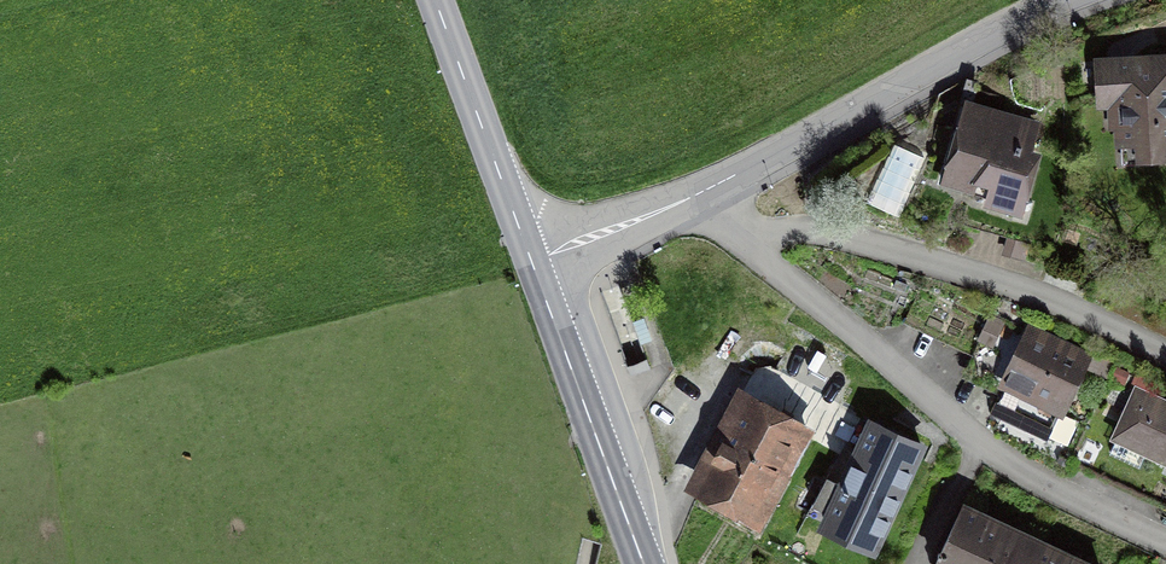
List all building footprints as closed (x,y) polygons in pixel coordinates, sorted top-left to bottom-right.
[(1095,52),(1097,107),(1108,107),(1109,132),(1118,131),(1118,147),(1135,147),(1136,162),(1165,160),(1165,50),(1095,52)] [(1045,119),(969,98),(942,185),(989,200),(987,207),(1027,217),(1046,152),(1037,149),(1045,119)] [(930,156),(897,142),(871,199),(904,214),(930,156)] [(926,313),(918,330),(938,339),(946,321),(926,313)] [(644,316),(632,320),(640,342),(652,338),(644,316)] [(1093,362),(1028,331),(999,393),(1064,424),(1093,362)] [(758,356),(689,484),(766,526),(815,434),(844,449),(864,413),(758,356)] [(649,367),(645,358),(627,365),(630,374),(649,367)] [(1135,393),(1111,447),(1165,472),(1165,406),(1135,393)] [(932,443),(875,416),(873,415),(851,462),(839,456),(828,478),(843,485),(822,530),(878,557),(932,443)] [(970,505),(943,563),(1100,563),(970,505)]
